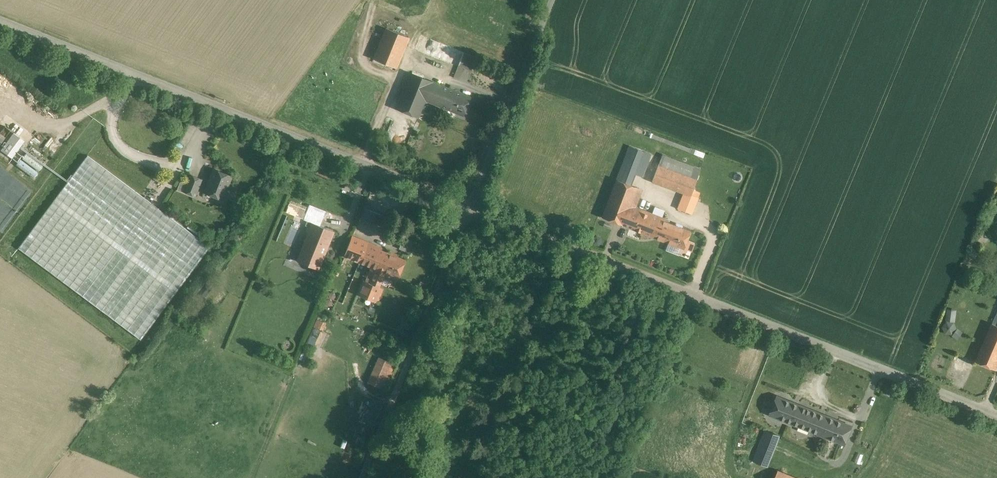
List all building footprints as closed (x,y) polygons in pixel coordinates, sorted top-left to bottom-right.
[(409,38),(406,44),(416,48),(421,35),(425,27),(415,23),(409,38)] [(387,29),(374,60),(397,69),(406,44),(409,38),(387,29)] [(465,53),(421,35),(416,48),(416,49),(459,67),(465,53)] [(477,57),(465,53),(459,67),(472,72),(477,57)] [(454,91),(412,74),(397,109),(417,117),(424,99),(447,108),(454,91)] [(469,98),(454,91),(447,108),(462,115),(469,98)] [(22,139),(10,132),(0,148),(0,151),(11,158),(22,139)] [(632,145),(619,178),(632,183),(637,172),(645,175),(654,153),(632,145)] [(16,165),(34,177),(43,164),(24,152),(16,165)] [(210,247),(88,155),(18,248),(141,340),(210,247)] [(701,171),(662,156),(652,182),(683,194),(690,197),(691,195),(701,171)] [(220,171),(214,169),(206,190),(213,193),(214,196),(222,199),(230,178),(221,175),(220,171)] [(202,179),(190,175),(184,192),(195,196),(202,179)] [(619,178),(604,216),(651,235),(658,218),(664,221),(665,218),(637,207),(644,188),(632,183),(619,178)] [(690,197),(683,194),(678,207),(693,213),(698,198),(691,195),(690,197)] [(326,211),(309,204),(303,219),(307,221),(320,226),(326,211)] [(359,218),(372,222),(375,211),(363,207),(359,218)] [(664,221),(658,218),(651,235),(668,242),(675,225),(664,221)] [(320,226),(307,221),(305,225),(311,227),(301,251),(302,251),(298,260),(318,268),(322,259),(333,231),(320,226)] [(690,232),(675,225),(668,242),(684,248),(690,232)] [(409,251),(412,240),(402,237),(400,248),(409,251)] [(366,245),(351,239),(345,256),(359,261),(366,245)] [(389,253),(366,244),(366,245),(359,261),(377,268),(383,270),(389,253)] [(404,259),(389,253),(383,270),(385,271),(398,276),(404,259)] [(370,285),(366,283),(361,295),(373,300),(385,271),(383,270),(377,268),(370,285)] [(947,308),(943,334),(960,337),(961,328),(955,327),(957,310),(947,308)] [(316,318),(306,343),(313,346),(320,329),(323,330),(327,322),(316,318)] [(994,322),(977,360),(996,369),(996,368),(996,323),(994,322)] [(377,356),(367,383),(387,390),(397,364),(377,356)] [(813,411),(777,397),(771,414),(786,420),(806,428),(813,411)] [(836,420),(813,411),(806,428),(829,437),(836,420)] [(786,420),(771,414),(753,460),(768,466),(786,420)] [(851,426),(836,420),(829,437),(845,443),(851,426)]
